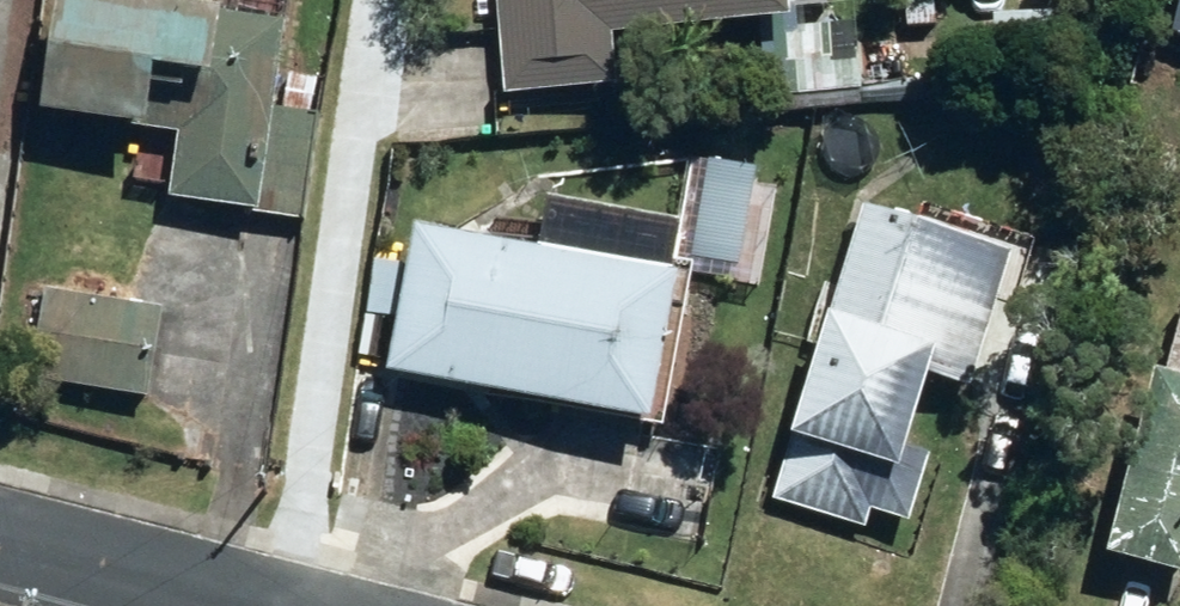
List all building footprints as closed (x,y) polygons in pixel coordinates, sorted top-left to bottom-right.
[(60,121),(166,137),(187,141),(178,205),(195,207),(271,219),(300,28),(296,28),(300,0),(212,0),(209,16),(105,0),(78,0),(60,121)] [(506,90),(616,81),(611,30),(750,20),(758,103),(863,94),(855,0),(832,0),(830,0),(499,0),(506,90)] [(996,37),(1051,34),(1050,0),(995,0),(996,37)] [(697,238),(738,246),(749,191),(706,184),(697,238)] [(778,494),(868,523),(873,507),(910,518),(959,353),(980,358),(1015,247),(867,202),(778,494)] [(392,366),(653,416),(681,266),(420,218),(392,366)] [(149,402),(163,318),(47,298),(33,383),(149,402)] [(1179,569),(1179,372),(1158,367),(1111,550),(1179,569)]
